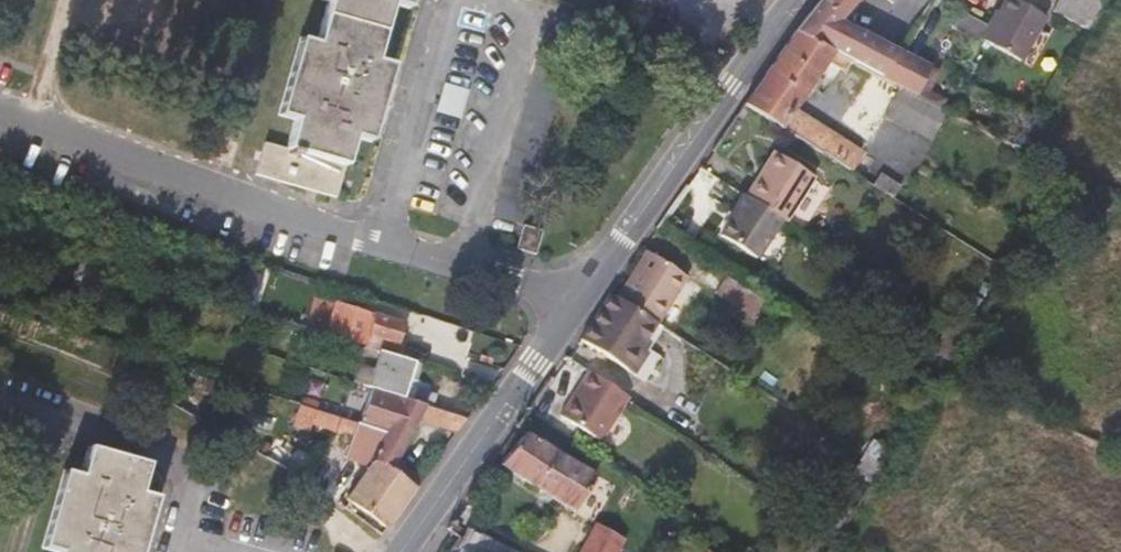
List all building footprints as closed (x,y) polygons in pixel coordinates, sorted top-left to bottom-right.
[(346,163),(355,135),(370,138),(392,63),(377,58),(393,0),(410,5),(411,0),(329,0),(317,40),(304,37),(281,112),(296,116),(287,146),(266,140),(255,173),(336,196),(346,163)] [(793,31),(853,62),(854,63),(894,84),(905,90),(911,93),(927,64),(838,21),(857,0),(820,0),(793,31)] [(947,2),(943,0),(905,0),(903,3),(927,27),(947,2)] [(986,19),(984,23),(976,38),(1013,61),(1041,17),(1010,0),(1004,0),(991,21),(986,19)] [(1041,17),(1043,15),(1017,0),(1010,0),(1041,17)] [(1096,0),(1061,0),(1060,1),(1052,15),(1086,34),(1086,33),(1103,4),(1096,0)] [(952,25),(975,36),(982,21),(958,11),(952,25)] [(847,73),(854,63),(853,62),(793,31),(776,56),(753,91),(744,105),(840,165),(854,145),(797,110),(829,62),(847,73)] [(462,120),(470,94),(447,87),(440,113),(462,120)] [(937,140),(951,113),(911,93),(905,90),(890,117),(937,140)] [(769,150),(741,196),(777,219),(781,221),(809,176),(769,150)] [(870,171),(864,180),(886,194),(891,185),(870,171)] [(753,256),(777,219),(741,196),(717,234),(753,256)] [(523,222),(519,238),(517,245),(536,251),(543,228),(523,222)] [(648,253),(618,302),(658,326),(675,298),(687,278),(648,253)] [(741,314),(752,295),(749,294),(713,271),(702,288),(741,314)] [(277,280),(265,314),(274,317),(318,331),(321,322),(292,313),(300,288),(277,280)] [(360,300),(340,294),(338,300),(358,307),(360,300)] [(642,351),(658,326),(618,302),(612,297),(582,343),(648,384),(661,363),(642,351)] [(689,306),(675,298),(658,326),(671,334),(689,306)] [(371,329),(399,339),(404,321),(358,307),(338,300),(328,331),(366,344),(371,329)] [(393,356),(399,339),(371,329),(366,344),(365,347),(379,352),(393,356)] [(407,399),(414,379),(406,376),(410,362),(393,356),(379,352),(366,386),(399,396),(407,399)] [(414,379),(419,364),(410,362),(406,376),(414,379)] [(628,399),(588,374),(553,430),(593,455),(601,443),(628,399)] [(417,421),(457,434),(468,418),(407,399),(399,396),(393,419),(386,432),(371,457),(376,459),(416,489),(425,477),(396,460),(417,421)] [(416,489),(376,459),(371,457),(386,432),(290,401),(283,422),(302,429),(307,415),(314,417),(314,422),(353,435),(353,436),(349,450),(347,458),(370,466),(347,496),(388,527),(416,489)] [(526,433),(503,468),(578,515),(600,481),(599,480),(601,474),(594,469),(592,474),(526,433)] [(872,485),(893,450),(873,438),(852,473),(872,485)] [(88,477),(72,473),(49,549),(59,551),(146,551),(162,500),(147,495),(154,467),(97,449),(88,477)] [(461,523),(456,519),(450,527),(449,528),(456,532),(461,523)] [(584,551),(622,551),(626,546),(599,528),(584,551)] [(460,551),(462,551),(510,551),(470,531),(460,551)]
